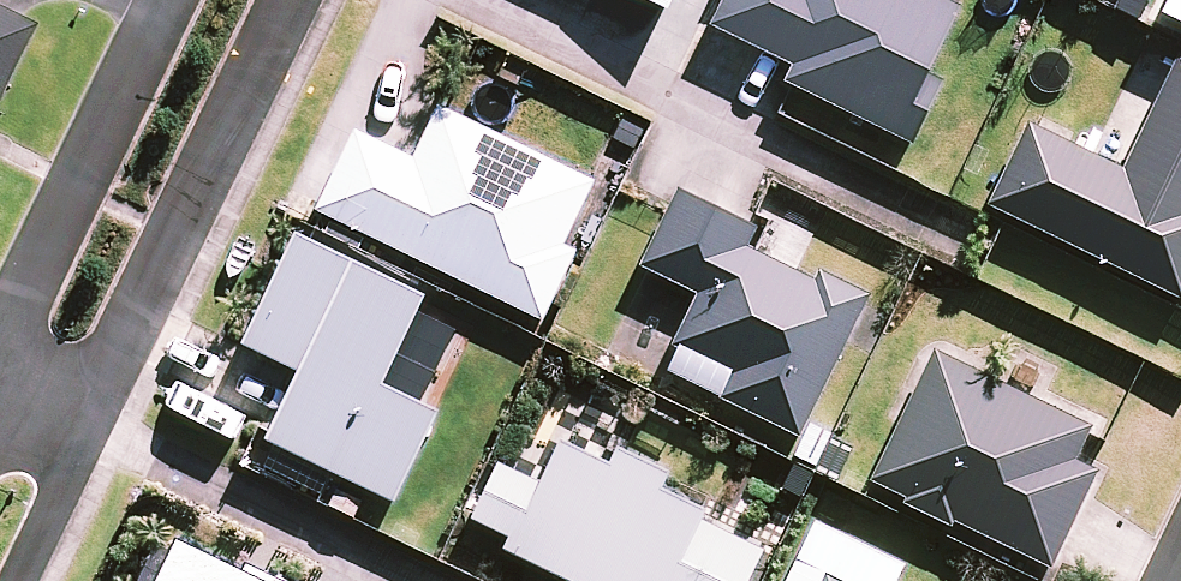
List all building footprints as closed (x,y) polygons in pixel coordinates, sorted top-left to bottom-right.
[(667,9),(672,0),(649,0),(667,9)] [(945,0),(724,0),(712,26),(792,65),(784,82),(897,137),(960,7),(945,0)] [(1161,13),(1180,23),(1180,0),(1168,0),(1161,13)] [(28,23),(0,9),(0,81),(28,23)] [(1178,58),(1123,171),(1030,126),(991,206),(1177,297),(1180,288),(1180,60),(1178,58)] [(591,183),(440,110),(414,162),(354,134),(317,210),(541,319),(573,252),(561,246),(591,183)] [(752,228),(677,192),(641,266),(701,295),(664,371),(798,435),(861,304),(743,247),(752,228)] [(421,297),(296,235),(242,343),(300,371),(266,439),(393,501),(437,412),(378,384),(421,297)] [(1090,425),(933,352),(871,484),(1048,567),(1094,469),(1074,460),(1090,425)] [(472,519),(508,537),(502,548),(570,580),(745,580),(766,539),(562,439),(540,484),(499,464),(472,519)] [(160,580),(257,580),(178,543),(160,580)]
